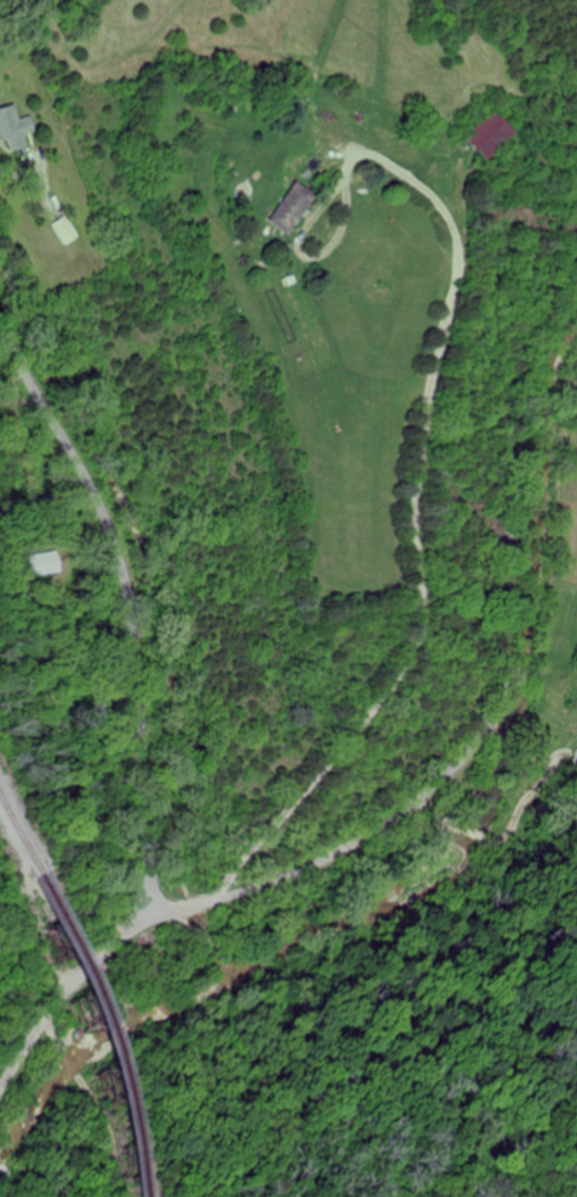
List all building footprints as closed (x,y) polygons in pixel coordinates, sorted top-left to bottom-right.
[(7,138),(11,152),(27,147),(24,136),(35,133),(31,116),(18,120),(14,105),(0,109),(0,140),(7,138)] [(458,138),(475,159),(506,134),(489,113),(458,138)] [(266,221),(286,235),(313,197),(293,183),(266,221)] [(50,225),(62,246),(78,237),(66,216),(50,225)]
